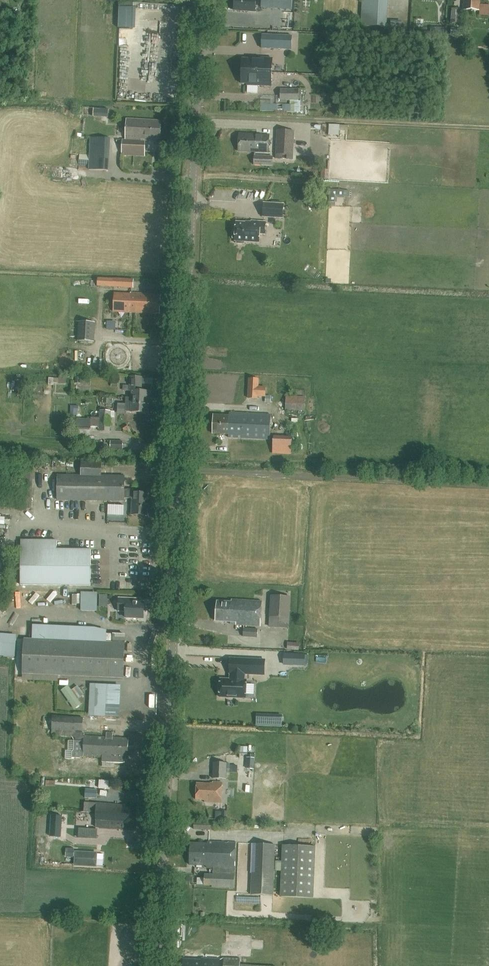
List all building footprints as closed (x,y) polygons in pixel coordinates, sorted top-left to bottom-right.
[(255,12),(256,0),(234,0),(234,10),(255,12)] [(292,0),(262,0),(262,7),(292,10),(292,0)] [(384,0),(363,0),(361,26),(383,27),(384,0)] [(480,0),(464,0),(463,10),(480,11),(480,0)] [(122,29),(137,28),(136,6),(121,6),(122,29)] [(460,23),(461,9),(452,8),(451,23),(460,23)] [(262,49),(282,49),(282,36),(262,35),(262,49)] [(296,50),(297,42),(288,42),(288,50),(296,50)] [(242,58),(242,71),(272,72),(273,58),(250,57),(250,59),(242,58)] [(272,72),(242,71),(241,83),(247,84),(247,86),(271,87),(272,72)] [(299,101),(299,90),(299,89),(280,89),(280,101),(299,101)] [(239,96),(239,105),(253,105),(254,97),(239,96)] [(124,139),(123,139),(122,155),(144,156),(145,141),(152,141),(152,138),(160,139),(161,121),(126,118),(124,139)] [(294,160),(294,156),(296,131),(277,130),(276,159),(283,159),(283,155),(288,155),(288,159),(294,160)] [(270,135),(239,134),(238,151),(269,153),(270,135)] [(90,137),(89,157),(89,169),(109,170),(110,138),(90,137)] [(254,165),(273,166),(273,156),(254,155),(254,165)] [(264,203),(263,217),(283,218),(284,204),(264,203)] [(265,235),(266,222),(251,221),(251,223),(236,222),(236,231),(233,231),(233,238),(235,239),(235,241),(236,241),(236,244),(244,244),(244,242),(259,243),(260,234),(265,235)] [(132,279),(112,279),(98,278),(97,286),(112,287),(132,287),(132,279)] [(130,293),(129,312),(159,314),(160,294),(147,294),(147,293),(130,292),(130,293)] [(129,312),(130,293),(114,293),(113,312),(129,312)] [(79,322),(78,341),(94,342),(95,322),(79,322)] [(131,377),(130,391),(132,391),(132,398),(126,398),(125,411),(132,412),(148,413),(149,391),(141,391),(142,378),(131,377)] [(267,398),(268,380),(249,380),(248,398),(267,398)] [(288,395),(288,381),(277,381),(276,394),(288,395)] [(286,395),(285,409),(305,409),(305,396),(286,395)] [(70,405),(70,415),(77,416),(77,413),(78,413),(79,406),(70,405)] [(110,432),(111,411),(99,411),(99,431),(110,432)] [(270,439),(272,415),(230,413),(230,415),(214,414),(213,434),(229,435),(229,438),(270,439)] [(293,452),(292,433),(273,434),(274,453),(293,452)] [(123,450),(123,441),(111,441),(110,450),(123,450)] [(57,475),(57,500),(124,501),(124,498),(133,498),(132,515),(147,515),(148,493),(133,493),(134,490),(124,489),(125,476),(101,476),(101,463),(81,462),(81,476),(57,475)] [(124,514),(124,505),(117,505),(117,503),(99,503),(99,514),(124,514)] [(21,540),(21,585),(91,585),(91,549),(57,549),(57,540),(21,540)] [(55,601),(63,602),(65,595),(44,591),(42,603),(55,605),(55,601)] [(84,611),(99,610),(98,592),(79,593),(80,604),(84,604),(84,611)] [(32,604),(36,607),(43,597),(37,593),(34,597),(30,594),(22,606),(27,610),(32,604)] [(290,619),(291,596),(271,596),(270,618),(290,619)] [(144,618),(144,603),(139,603),(139,599),(119,598),(118,611),(126,611),(126,617),(144,618)] [(261,626),(262,601),(231,599),(231,602),(217,601),(216,621),(236,622),(236,625),(261,626)] [(258,637),(258,629),(244,628),(244,636),(258,637)] [(17,632),(0,632),(0,653),(17,654),(17,632)] [(123,678),(125,635),(113,634),(113,642),(24,639),(22,674),(123,678)] [(245,674),(264,675),(265,660),(230,658),(229,673),(231,673),(231,679),(220,679),(220,697),(246,698),(247,680),(245,680),(245,674)] [(92,682),(92,714),(111,714),(111,682),(92,682)] [(75,686),(70,689),(68,685),(61,691),(74,710),(81,705),(75,696),(80,693),(75,686)] [(95,716),(95,714),(89,714),(89,728),(111,729),(111,716),(95,716)] [(281,726),(282,716),(257,715),(256,725),(281,726)] [(84,736),(84,733),(83,733),(84,718),(53,716),(52,736),(82,738),(84,736)] [(72,752),(72,758),(80,758),(80,757),(102,757),(102,762),(125,764),(127,757),(128,738),(112,738),(113,734),(107,733),(107,737),(84,736),(84,740),(74,740),(74,750),(72,752)] [(226,759),(233,757),(230,741),(223,742),(226,759)] [(214,762),(213,779),(226,779),(226,763),(214,762)] [(221,803),(222,783),(213,782),(213,784),(197,783),(196,799),(205,800),(205,802),(221,803)] [(97,798),(98,790),(86,789),(85,798),(97,798)] [(97,803),(96,812),(138,816),(139,806),(97,803)] [(79,845),(97,846),(98,829),(90,829),(91,813),(80,812),(79,828),(80,829),(79,845)] [(138,816),(96,812),(96,822),(116,823),(116,827),(124,828),(124,824),(138,825),(138,816)] [(211,830),(212,823),(195,822),(194,830),(211,830)] [(235,888),(236,843),(208,842),(208,844),(191,843),(190,865),(207,866),(207,868),(214,868),(213,875),(205,874),(204,885),(212,885),(212,887),(235,888)] [(275,845),(253,844),(251,895),(274,896),(275,845)] [(280,897),(314,898),(316,847),(283,845),(280,897)] [(96,859),(97,853),(95,853),(91,852),(91,853),(89,853),(89,852),(86,852),(86,853),(76,852),(75,865),(96,866),(96,859)]
